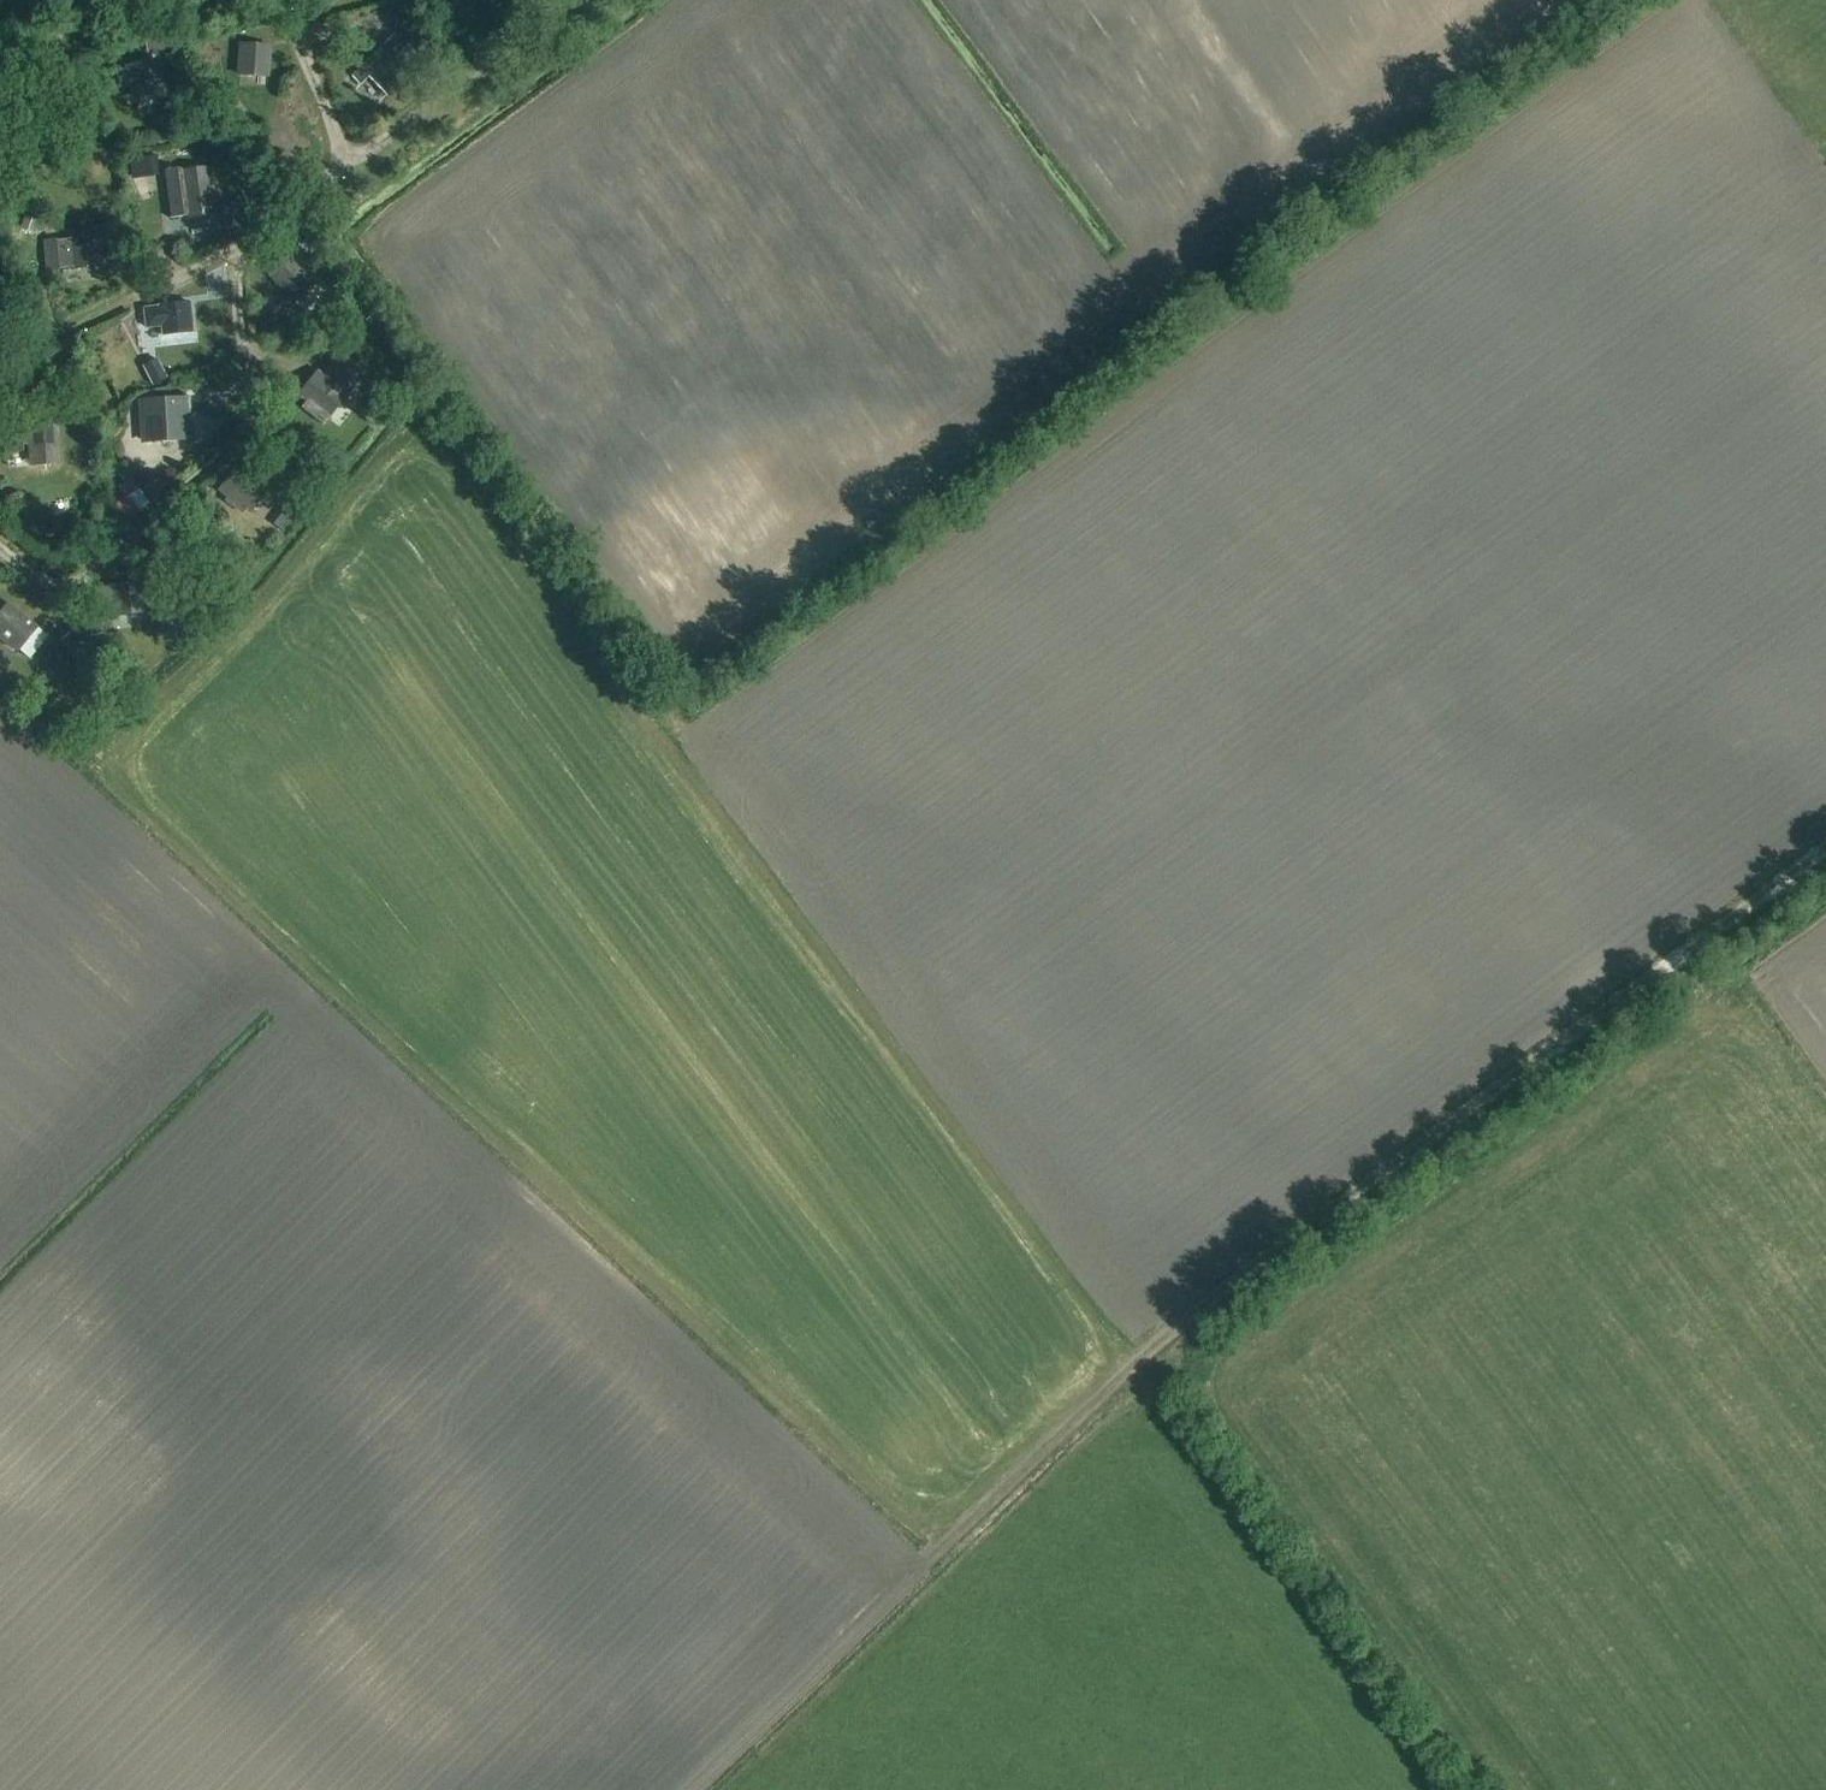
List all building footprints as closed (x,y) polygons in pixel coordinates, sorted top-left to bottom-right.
[(163,29),(142,33),(147,55),(168,50),(163,29)] [(386,96),(407,75),(392,60),(402,50),(391,38),(353,77),(359,83),(367,76),(386,96)] [(414,38),(407,45),(417,55),(424,48),(414,38)] [(267,77),(269,47),(240,45),(238,75),(267,77)] [(131,97),(160,92),(154,62),(125,68),(125,70),(115,72),(118,89),(129,87),(131,97)] [(193,141),(182,144),(184,154),(188,153),(203,164),(211,154),(193,141)] [(150,157),(136,159),(140,195),(155,193),(150,157)] [(163,171),(170,219),(186,217),(186,218),(216,214),(210,167),(180,171),(180,169),(163,171)] [(42,211),(27,206),(20,231),(34,235),(42,211)] [(100,267),(98,237),(68,240),(56,241),(44,242),(46,270),(59,269),(58,268),(71,267),(71,270),(100,267)] [(294,303),(315,282),(304,270),(312,263),(291,240),(275,255),(282,262),(268,276),(294,303)] [(192,333),(188,303),(159,306),(159,307),(142,309),(145,330),(161,328),(162,336),(192,333)] [(118,324),(129,342),(142,335),(131,316),(118,324)] [(345,396),(363,374),(340,356),(323,377),(317,372),(298,395),(312,407),(310,409),(312,416),(316,419),(322,418),(324,416),(327,419),(346,396),(345,396)] [(142,368),(152,389),(168,381),(157,360),(142,368)] [(397,406),(382,393),(376,400),(391,413),(397,406)] [(140,444),(192,441),(189,397),(137,400),(140,444)] [(8,418),(10,452),(23,451),(23,446),(28,445),(30,467),(59,464),(56,421),(27,423),(26,417),(8,418)] [(291,498),(308,478),(285,459),(269,479),(291,498)] [(249,513),(266,489),(236,467),(218,491),(227,497),(223,502),(242,515),(245,511),(249,513)] [(113,505),(125,522),(140,512),(128,495),(113,505)] [(297,498),(282,521),(294,528),(308,506),(297,498)] [(35,648),(26,641),(37,628),(8,604),(0,613),(0,636),(27,658),(35,648)]
